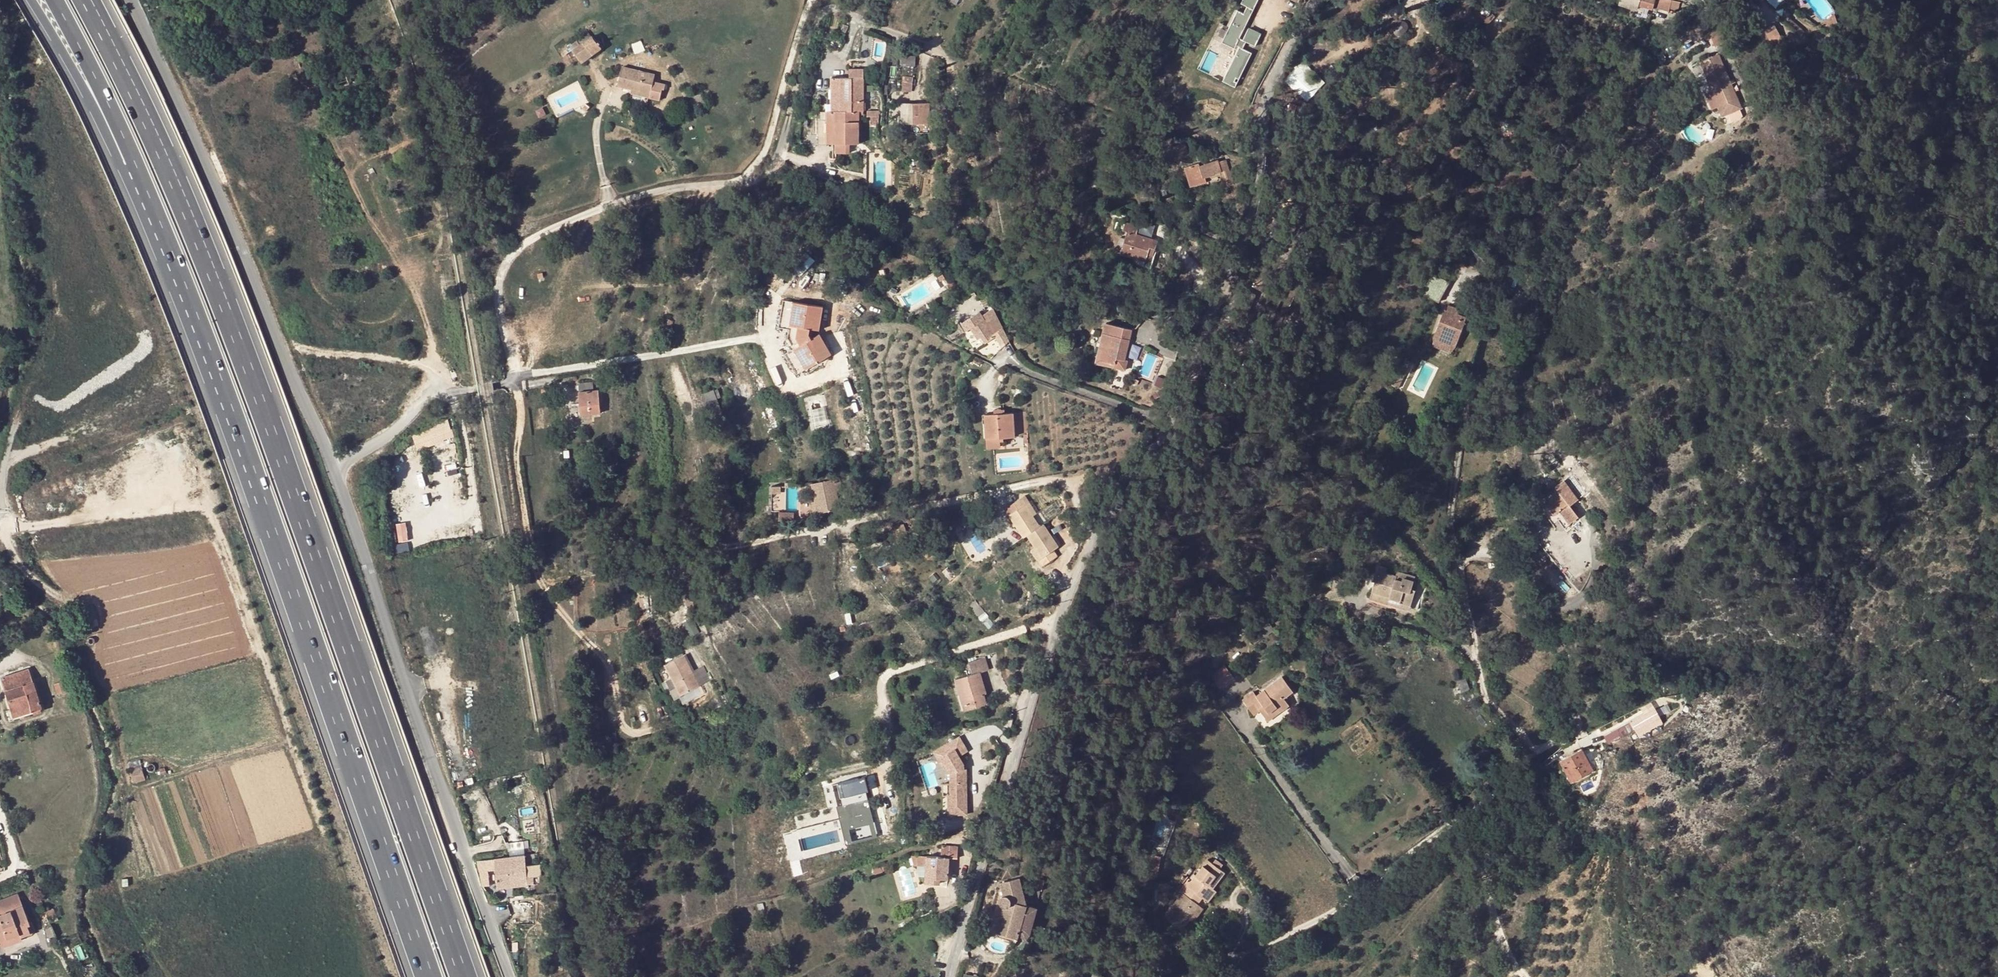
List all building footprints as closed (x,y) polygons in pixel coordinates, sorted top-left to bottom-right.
[(1222,76),(1238,82),(1250,51),(1241,48),(1243,40),(1236,37),(1241,26),(1251,0),(1236,0),(1235,3),(1241,6),(1238,13),(1232,11),(1224,29),(1219,44),(1232,49),(1233,45),(1236,46),(1222,76)] [(1613,4),(1631,8),(1632,4),(1639,5),(1653,9),(1656,0),(1614,0),(1613,4)] [(1671,0),(1659,0),(1657,7),(1669,10),(1670,7),(1671,0)] [(1834,14),(1824,22),(1833,28),(1838,24),(1834,14)] [(1788,17),(1784,21),(1803,34),(1805,30),(1788,17)] [(1774,24),(1764,30),(1772,44),(1781,39),(1774,24)] [(1219,44),(1224,29),(1215,26),(1210,40),(1219,44)] [(1253,44),(1258,32),(1241,26),(1236,37),(1243,40),(1241,48),(1250,51),(1253,44)] [(1726,39),(1721,27),(1708,33),(1714,45),(1726,39)] [(577,41),(572,44),(575,49),(573,51),(582,63),(602,48),(593,36),(580,45),(577,41)] [(1662,50),(1655,53),(1658,60),(1665,57),(1662,50)] [(1952,50),(1943,51),(1945,62),(1954,61),(1952,50)] [(1719,54),(1700,62),(1712,91),(1718,106),(1737,98),(1719,54)] [(1301,62),(1287,86),(1313,101),(1327,77),(1301,62)] [(622,68),(617,88),(632,91),(650,95),(654,76),(622,68)] [(850,78),(841,78),(841,111),(859,111),(864,111),(864,70),(850,70),(850,78)] [(913,76),(905,75),(904,85),(903,85),(903,89),(912,90),(913,76)] [(1222,76),(1220,80),(1236,87),(1238,82),(1222,76)] [(841,78),(832,78),(832,111),(841,111),(841,78)] [(665,85),(653,82),(650,95),(660,98),(662,90),(663,91),(665,85)] [(649,100),(650,95),(632,91),(631,95),(649,100)] [(1712,109),(1718,106),(1712,91),(1704,94),(1712,109)] [(928,101),(902,101),(901,122),(928,122),(928,101)] [(1726,115),(1728,123),(1745,118),(1743,110),(1726,115)] [(825,111),(818,111),(818,120),(827,120),(827,111),(825,111)] [(832,111),(827,111),(827,120),(826,144),(835,144),(835,153),(850,153),(850,144),(860,144),(859,111),(841,111),(832,111)] [(827,120),(818,120),(818,144),(826,144),(827,120)] [(1159,143),(1152,145),(1155,155),(1156,155),(1162,154),(1159,143)] [(1185,144),(1172,147),(1176,160),(1188,157),(1185,144)] [(1156,155),(1160,166),(1165,165),(1162,154),(1156,155)] [(1221,172),(1222,176),(1226,188),(1234,185),(1227,160),(1219,162),(1218,160),(1200,166),(1199,163),(1185,167),(1191,187),(1207,182),(1206,177),(1221,172)] [(1206,177),(1207,182),(1210,181),(1210,179),(1222,176),(1221,172),(1206,177)] [(1139,227),(1125,222),(1123,230),(1127,232),(1121,253),(1145,261),(1147,255),(1149,249),(1154,251),(1157,241),(1136,234),(1139,227)] [(1440,302),(1452,282),(1436,272),(1424,293),(1440,302)] [(954,281),(949,285),(952,291),(958,287),(954,281)] [(1091,314),(1102,319),(1105,317),(1108,310),(1112,306),(1107,301),(1091,314)] [(824,310),(785,302),(779,330),(790,332),(788,339),(795,351),(785,356),(797,376),(833,356),(821,336),(813,341),(810,336),(811,331),(820,333),(824,310)] [(1240,306),(1233,319),(1243,324),(1250,311),(1240,306)] [(1003,329),(993,309),(987,313),(982,316),(994,335),(1003,329)] [(995,337),(994,335),(982,316),(980,312),(961,324),(966,332),(970,329),(974,326),(981,337),(985,344),(995,337)] [(1456,317),(1442,312),(1436,329),(1442,331),(1458,338),(1463,325),(1455,322),(1456,317)] [(1241,330),(1243,324),(1233,319),(1231,325),(1241,330)] [(1132,330),(1106,324),(1096,363),(1125,370),(1127,360),(1124,360),(1132,330)] [(974,326),(970,329),(978,340),(981,337),(974,326)] [(995,337),(1002,348),(1009,342),(1003,329),(994,335),(995,337)] [(1455,344),(1458,338),(1442,331),(1440,338),(1455,344)] [(579,392),(593,391),(592,382),(579,383),(579,392)] [(584,404),(585,416),(600,414),(598,390),(593,391),(579,392),(580,404),(584,404)] [(986,439),(1004,438),(1015,437),(1014,434),(1013,416),(1013,413),(985,415),(986,439)] [(1013,416),(1014,434),(1027,433),(1026,416),(1013,416)] [(1004,438),(986,439),(987,449),(1001,448),(1001,442),(1004,442),(1004,438)] [(1564,480),(1562,477),(1558,479),(1560,482),(1555,486),(1558,491),(1545,502),(1554,515),(1560,510),(1569,523),(1578,517),(1569,505),(1579,498),(1586,493),(1572,474),(1564,480)] [(813,484),(816,501),(818,511),(819,514),(840,509),(837,492),(842,491),(840,478),(833,479),(833,480),(813,484)] [(1010,506),(1014,512),(1025,505),(1030,502),(1025,496),(1010,506)] [(1037,514),(1030,502),(1025,505),(1033,516),(1037,514)] [(1023,538),(1027,536),(1040,527),(1033,516),(1025,505),(1014,512),(1008,516),(1023,538)] [(798,511),(779,511),(779,520),(798,521),(798,511)] [(395,543),(409,542),(407,524),(394,525),(395,543)] [(1027,536),(1034,548),(1042,558),(1052,551),(1053,551),(1059,547),(1043,524),(1040,527),(1027,536)] [(894,531),(897,539),(907,536),(905,527),(894,531)] [(1042,558),(1034,548),(1031,550),(1038,561),(1042,558)] [(1042,558),(1038,561),(1042,567),(1057,557),(1053,551),(1052,551),(1042,558)] [(1390,600),(1411,606),(1416,590),(1411,589),(1413,582),(1402,579),(1401,582),(1396,580),(1397,577),(1386,574),(1387,569),(1378,566),(1373,581),(1375,582),(1372,592),(1390,598),(1390,600)] [(940,574),(947,584),(954,578),(947,569),(940,574)] [(1398,572),(1397,577),(1396,580),(1401,582),(1402,579),(1413,582),(1415,577),(1398,572)] [(1410,611),(1411,606),(1390,600),(1390,598),(1372,592),(1370,599),(1410,611)] [(1534,619),(1529,626),(1537,633),(1543,626),(1534,619)] [(673,678),(681,696),(700,686),(684,656),(666,666),(673,678)] [(985,658),(969,662),(972,674),(955,679),(960,695),(963,695),(965,705),(975,702),(976,706),(986,704),(983,694),(982,690),(985,689),(980,672),(988,670),(985,658)] [(1225,667),(1211,677),(1220,688),(1234,678),(1225,667)] [(2,678),(13,715),(30,709),(32,713),(42,709),(29,669),(2,678)] [(1471,677),(1465,679),(1469,690),(1476,687),(1471,677)] [(681,696),(673,678),(667,681),(676,698),(681,696)] [(1276,708),(1280,713),(1289,706),(1284,699),(1294,692),(1283,678),(1257,696),(1254,692),(1243,700),(1249,709),(1256,705),(1261,712),(1265,708),(1269,713),(1276,708)] [(1465,679),(1457,682),(1461,693),(1469,690),(1465,679)] [(56,686),(59,695),(70,691),(67,682),(56,686)] [(964,709),(976,706),(975,702),(965,705),(963,695),(960,695),(964,709)] [(1682,708),(1686,715),(1698,709),(1695,702),(1682,708)] [(1256,705),(1249,709),(1255,716),(1261,712),(1256,705)] [(1268,721),(1280,713),(1276,708),(1269,713),(1265,708),(1261,712),(1268,721)] [(1643,728),(1646,735),(1686,715),(1682,708),(1643,728)] [(30,709),(13,715),(15,719),(32,713),(30,709)] [(1597,754),(1608,775),(1630,763),(1618,742),(1597,754)] [(941,769),(945,767),(940,759),(946,756),(940,748),(932,753),(941,769)] [(1560,760),(1572,784),(1597,771),(1585,748),(1560,760)] [(953,749),(946,756),(940,759),(945,767),(950,776),(950,786),(949,796),(947,797),(948,817),(967,817),(966,770),(963,771),(963,765),(953,749)] [(130,771),(134,783),(146,779),(142,767),(130,771)] [(858,779),(862,797),(866,796),(862,778),(858,779)] [(858,779),(841,783),(846,804),(843,805),(848,827),(868,822),(866,812),(870,811),(866,796),(862,797),(858,779)] [(841,783),(838,784),(843,805),(846,804),(841,783)] [(870,811),(866,812),(868,822),(848,827),(843,805),(837,806),(842,828),(846,844),(876,837),(872,821),(870,811)] [(960,847),(943,845),(941,858),(927,857),(926,868),(925,883),(941,884),(941,879),(948,879),(950,858),(959,859),(960,847)] [(512,858),(514,885),(535,883),(533,865),(527,865),(525,856),(512,858)] [(927,857),(919,856),(918,867),(926,868),(927,857)] [(498,887),(514,885),(512,858),(479,861),(479,867),(495,866),(498,887)] [(1190,920),(1200,906),(1198,904),(1202,898),(1209,903),(1217,892),(1213,889),(1225,874),(1207,861),(1196,876),(1194,874),(1190,880),(1189,879),(1181,891),(1183,893),(1165,918),(1182,930),(1190,920)] [(876,870),(872,872),(874,877),(882,875),(881,873),(887,871),(885,866),(876,870)] [(183,874),(175,877),(177,882),(185,879),(183,874)] [(1020,878),(1000,883),(1004,896),(1001,898),(999,899),(999,902),(999,904),(1002,907),(1004,907),(997,933),(1018,939),(1019,936),(1026,938),(1030,935),(1037,909),(1027,906),(1020,878)] [(24,905),(21,897),(0,904),(0,943),(1,942),(21,936),(22,939),(32,935),(28,926),(31,926),(25,908),(5,915),(4,912),(24,905)] [(25,908),(24,905),(4,912),(5,915),(25,908)] [(1204,909),(1200,906),(1190,920),(1193,922),(1204,909)] [(519,947),(518,933),(507,933),(506,947),(519,947)] [(32,938),(32,935),(22,939),(21,936),(1,942),(4,948),(32,938)]
